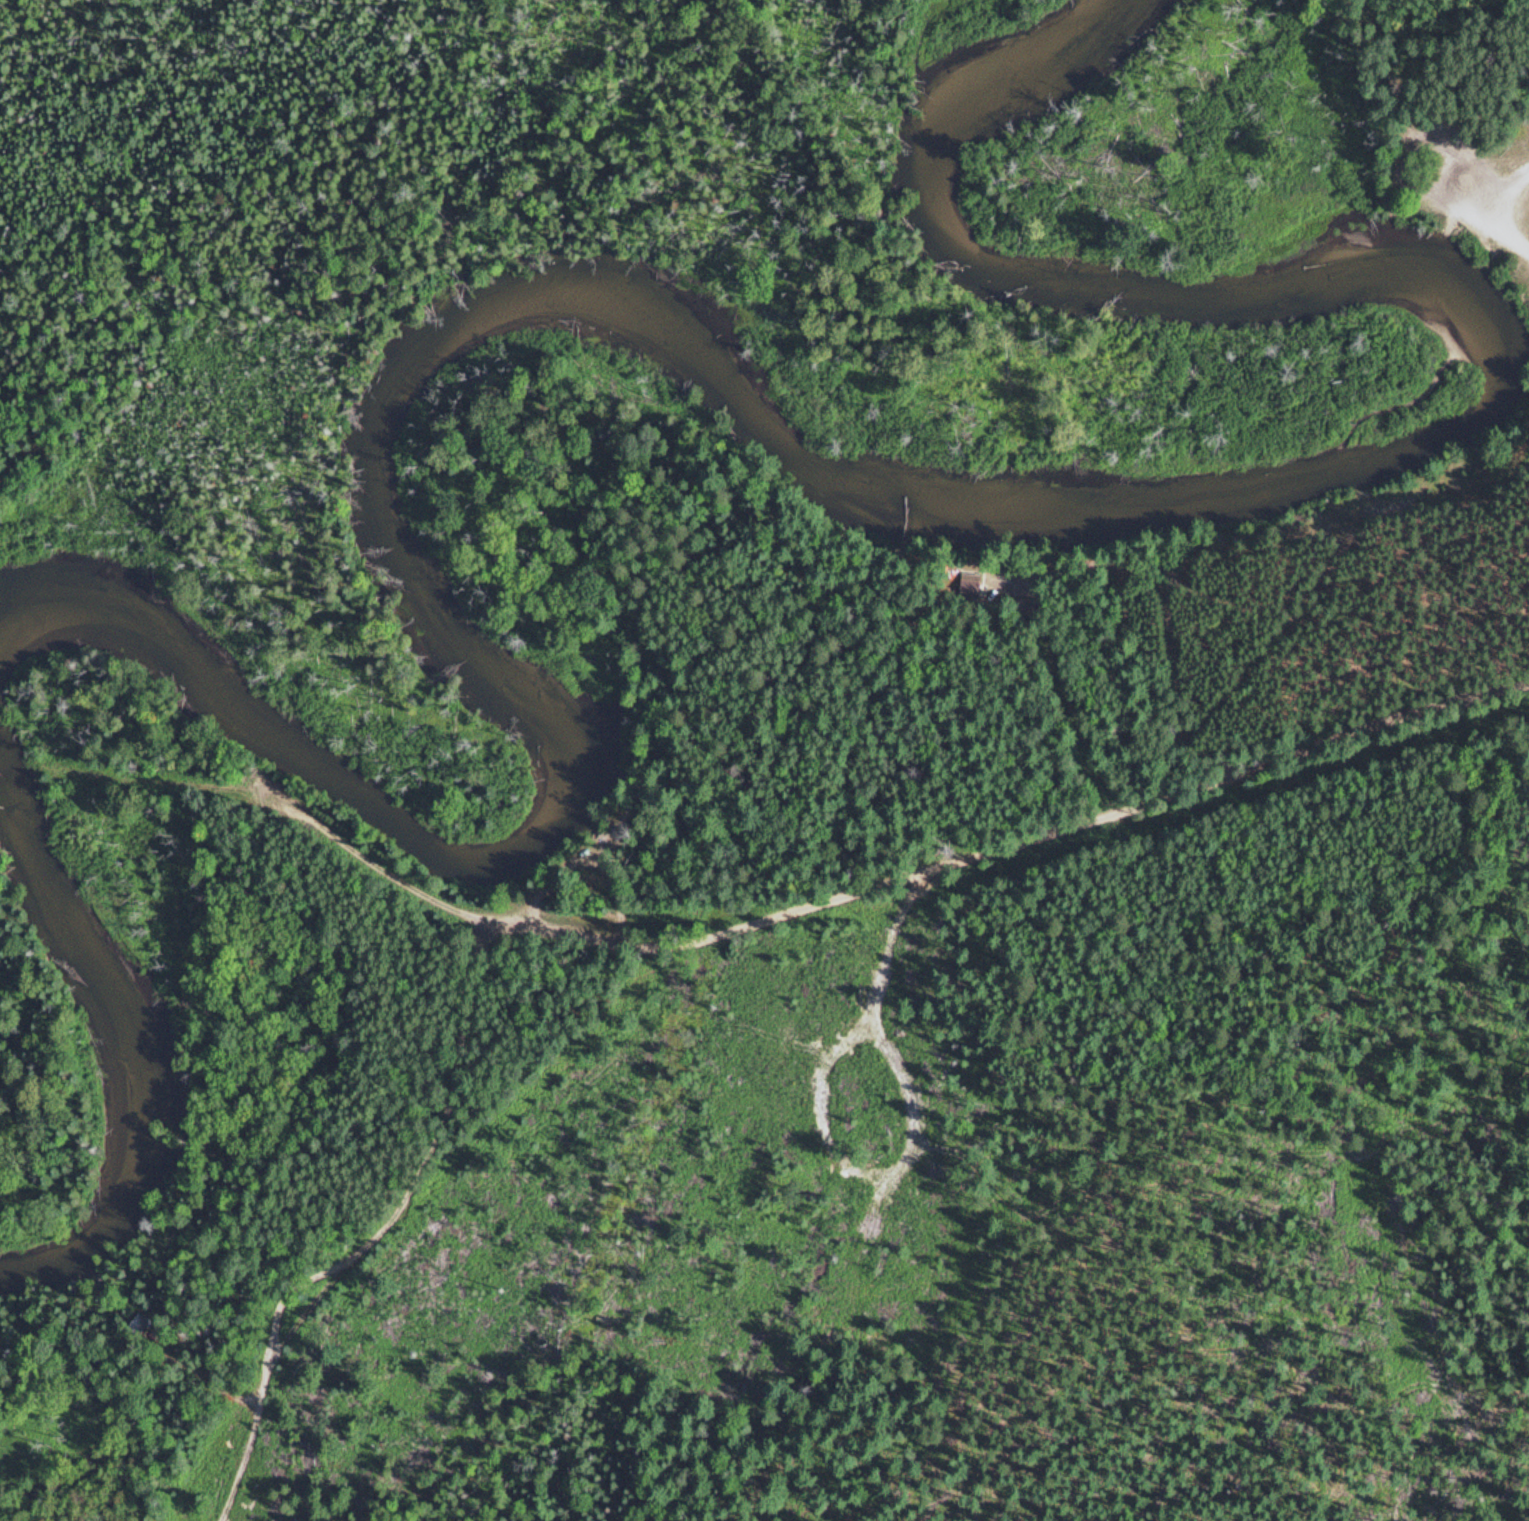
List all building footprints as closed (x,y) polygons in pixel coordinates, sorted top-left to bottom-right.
[(983,573),(964,572),(963,599),(982,599),(983,573)] [(1044,597),(1026,597),(1026,617),(1044,617),(1044,597)] [(581,870),(590,884),(604,874),(596,861),(581,870)] [(129,1322),(140,1329),(150,1314),(140,1306),(129,1322)]
